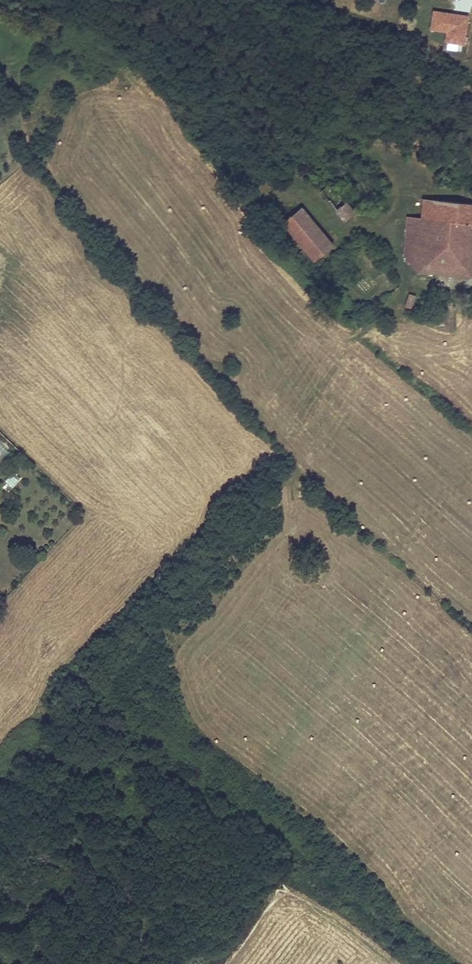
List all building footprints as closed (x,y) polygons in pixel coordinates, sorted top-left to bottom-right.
[(470,16),(433,11),(430,31),(446,33),(445,41),(467,44),(470,16)] [(342,219),(347,215),(352,211),(329,183),(320,191),(342,219)] [(406,236),(404,255),(415,272),(470,277),(471,256),(471,204),(424,198),(421,218),(407,216),(406,236)] [(314,259),(322,252),(331,245),(299,208),(282,222),(314,259)] [(406,306),(408,307),(410,308),(414,296),(410,295),(406,306)] [(13,471),(3,482),(10,489),(21,478),(13,471)]
